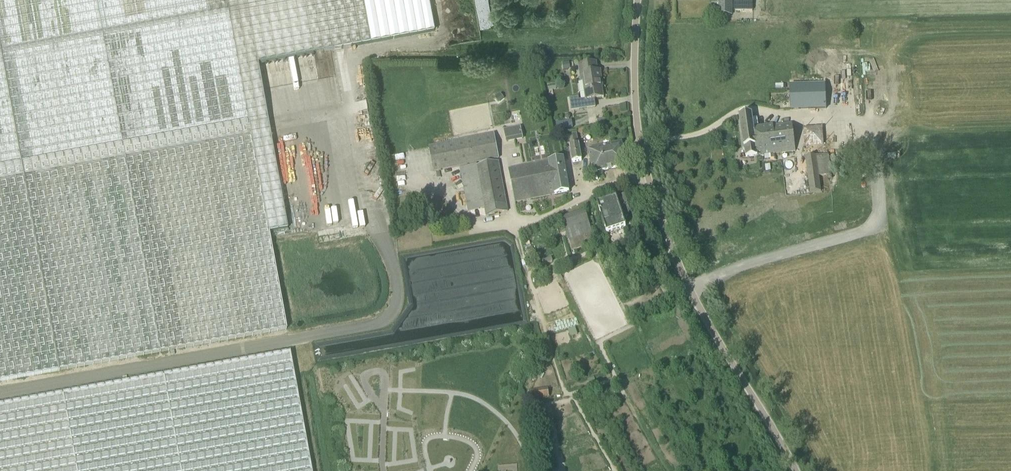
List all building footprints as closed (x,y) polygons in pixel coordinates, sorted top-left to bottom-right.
[(286,329),(268,232),(287,229),(257,64),(333,50),(433,32),(428,0),(0,0),(0,382),(286,329)] [(495,26),(489,0),(475,0),(481,29),(495,26)] [(740,14),(740,0),(719,0),(719,7),(719,15),(740,14)] [(586,99),(594,98),(603,97),(601,86),(602,86),(600,71),(597,72),(596,63),(579,65),(581,81),(583,81),(586,99)] [(790,112),(826,110),(825,85),(789,86),(790,112)] [(586,99),(579,101),(578,97),(569,99),(571,111),(595,107),(594,98),(586,99)] [(491,111),(485,112),(487,129),(493,128),(491,111)] [(746,157),(795,150),(792,122),(753,128),(751,113),(740,115),(744,147),(745,147),(746,157)] [(521,126),(503,129),(506,142),(523,139),(521,126)] [(804,126),(805,145),(823,145),(823,126),(804,126)] [(577,133),(572,134),(574,145),(570,146),(573,162),(582,161),(577,133)] [(493,135),(442,145),(429,147),(434,170),(459,165),(468,211),(484,208),(486,215),(508,211),(506,203),(498,162),(477,166),(476,162),(497,158),(493,135)] [(622,142),(588,150),(593,173),(627,165),(622,142)] [(819,176),(831,175),(828,154),(805,157),(810,193),(821,191),(819,176)] [(555,194),(569,191),(563,158),(549,161),(509,169),(515,201),(555,194)] [(626,218),(630,212),(628,206),(625,195),(598,204),(607,233),(626,227),(623,219),(626,218)] [(596,243),(592,232),(585,210),(561,218),(572,251),(596,243)] [(567,327),(578,323),(575,314),(564,318),(567,327)] [(290,352),(0,405),(0,470),(311,470),(290,352)] [(532,399),(549,397),(548,388),(531,390),(532,399)]
